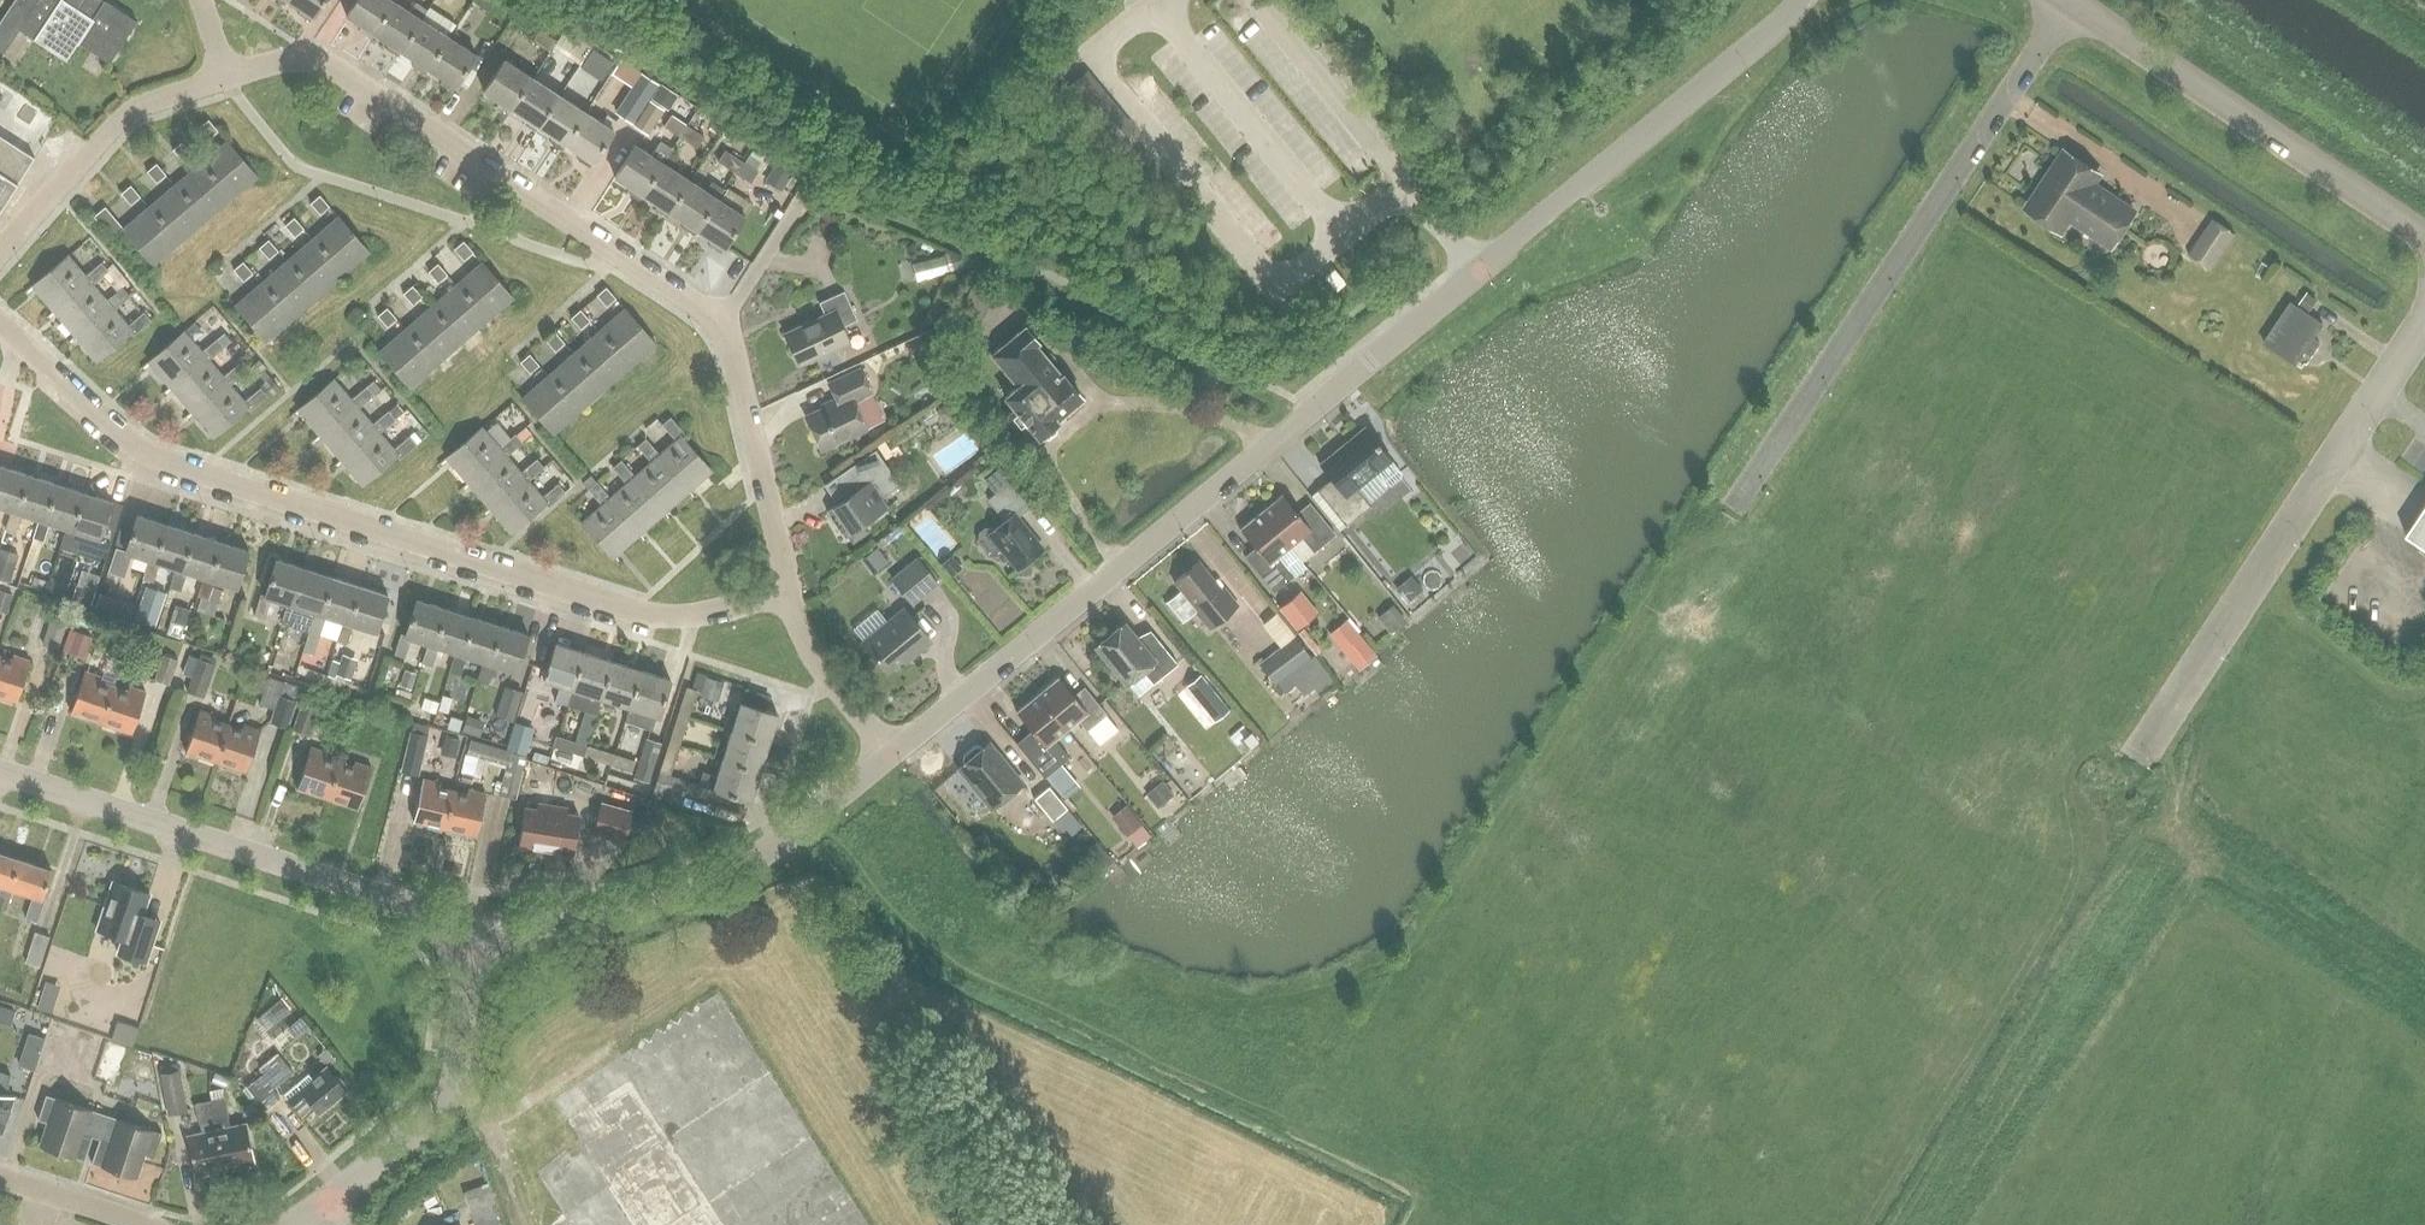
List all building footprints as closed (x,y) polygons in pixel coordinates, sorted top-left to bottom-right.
[(0,18),(0,55),(17,29),(64,61),(76,43),(109,65),(136,24),(100,0),(12,0),(0,18)] [(288,2),(302,11),(299,16),(311,24),(327,0),(289,0),(288,1),(288,2)] [(347,18),(363,29),(360,33),(373,41),(376,37),(375,37),(397,4),(399,0),(359,0),(347,18)] [(475,2),(491,13),(499,2),(495,0),(476,0),(475,2)] [(397,4),(375,37),(376,37),(391,47),(388,51),(396,57),(400,59),(403,54),(424,22),(420,20),(426,11),(416,4),(410,13),(397,4)] [(424,22),(403,54),(416,63),(414,67),(426,76),(429,72),(450,40),(448,38),(424,22)] [(540,29),(533,41),(550,52),(554,46),(558,40),(540,29)] [(450,40),(429,72),(443,81),(440,85),(453,93),(455,89),(456,90),(477,58),(450,40)] [(594,50),(582,68),(589,73),(601,55),(594,50)] [(506,60),(485,92),(500,103),(497,107),(509,114),(512,110),(533,77),(506,60)] [(642,73),(616,112),(633,124),(659,84),(642,73)] [(1127,129),(1081,73),(1059,92),(1083,122),(1091,115),(1112,141),(1127,129)] [(533,77),(512,110),(527,120),(524,124),(535,132),(538,127),(560,95),(533,77)] [(661,84),(651,99),(666,108),(675,93),(661,84)] [(560,95),(538,127),(554,138),(552,142),(563,150),(566,145),(587,113),(560,95)] [(650,101),(634,125),(648,135),(664,110),(650,101)] [(587,113),(566,145),(581,155),(579,160),(591,168),(615,131),(587,113)] [(672,115),(664,126),(680,136),(687,125),(672,115)] [(687,125),(680,136),(698,148),(705,137),(687,125)] [(160,259),(272,176),(242,136),(130,219),(160,259)] [(34,158),(0,137),(0,211),(34,158)] [(636,146),(615,178),(630,188),(628,193),(640,201),(643,196),(646,198),(651,191),(667,166),(664,164),(673,150),(660,141),(651,156),(640,149),(636,146)] [(726,150),(718,162),(733,172),(741,160),(726,150)] [(741,160),(733,172),(751,183),(758,172),(756,170),(764,158),(753,151),(745,163),(741,160)] [(2112,247),(2135,213),(2081,177),(2087,167),(2065,152),(2042,187),(2038,187),(2036,191),(2034,194),(2035,198),(2031,204),(2053,219),(2058,211),(2112,247)] [(776,162),(763,182),(779,193),(793,172),(776,162)] [(651,191),(646,198),(658,206),(655,210),(667,218),(670,214),(691,182),(667,166),(651,191)] [(691,182),(670,214),(675,217),(685,223),(682,227),(686,230),(693,235),(696,231),(717,198),(722,190),(711,182),(705,191),(695,184),(691,182)] [(717,198),(696,231),(702,234),(711,240),(708,244),(714,248),(722,254),(746,217),(750,210),(749,204),(728,190),(722,190),(717,198)] [(115,206),(105,212),(119,234),(129,228),(115,206)] [(277,338),(383,249),(349,210),(243,300),(277,338)] [(2212,218),(2188,254),(2211,269),(2235,233),(2212,218)] [(386,349),(422,387),(525,292),(489,254),(386,349)] [(67,257),(32,286),(53,312),(89,282),(92,285),(108,272),(101,263),(84,278),(67,257)] [(89,282),(53,312),(74,336),(110,306),(113,310),(129,296),(122,288),(106,302),(92,285),(89,282)] [(855,319),(842,291),(817,302),(823,315),(782,333),(797,363),(847,341),(840,326),(855,319)] [(2308,294),(2300,305),(2310,312),(2318,301),(2308,294)] [(528,396),(564,433),(667,337),(632,299),(528,396)] [(2312,355),(2320,343),(2314,339),(2323,325),(2291,303),(2264,343),(2296,365),(2306,351),(2312,355)] [(110,306),(74,336),(96,362),(131,332),(134,336),(151,322),(144,313),(127,327),(113,310),(110,306)] [(1055,422),(1082,400),(1063,378),(1062,379),(1036,348),(1039,346),(1025,329),(992,357),(1017,388),(1004,399),(1013,410),(1006,416),(1006,421),(1016,433),(1021,434),(1028,429),(1037,440),(1040,437),(1047,439),(1055,433),(1055,426),(1057,424),(1055,422)] [(184,332),(150,361),(172,388),(206,358),(209,362),(226,348),(225,347),(218,339),(202,353),(184,332)] [(225,333),(218,339),(225,347),(231,341),(225,333)] [(206,358),(172,388),(193,413),(228,383),(231,387),(248,373),(240,364),(223,378),(209,362),(206,358)] [(828,404),(802,416),(818,451),(864,431),(851,402),(870,393),(858,368),(826,383),(833,399),(827,401),(828,404)] [(334,380),(299,410),(321,436),(356,406),(359,410),(375,396),(367,387),(351,401),(334,380)] [(228,383),(193,413),(214,437),(248,409),(251,412),(268,397),(261,389),(244,403),(231,387),(228,383)] [(356,406),(321,436),(342,461),(377,430),(381,434),(396,421),(389,413),(373,426),(359,410),(356,406)] [(938,409),(936,415),(942,423),(948,424),(953,421),(954,414),(949,406),(942,406),(938,409)] [(661,455),(658,458),(687,492),(712,470),(684,438),(687,436),(672,418),(663,425),(677,441),(661,455)] [(481,428),(447,458),(470,485),(504,454),(507,458),(523,444),(515,435),(499,449),(481,428)] [(1371,507),(1357,490),(1376,475),(1386,487),(1391,487),(1401,479),(1401,474),(1365,429),(1320,466),(1332,481),(1325,486),(1318,492),(1346,527),(1371,507)] [(394,450),(381,434),(377,430),(342,461),(363,485),(397,456),(400,460),(417,445),(410,437),(394,450)] [(415,433),(410,437),(417,445),(422,441),(415,433)] [(652,463),(636,477),(633,480),(662,514),(687,492),(658,458),(661,455),(647,440),(638,447),(652,463)] [(863,530),(861,525),(884,510),(878,501),(897,488),(873,451),(835,477),(848,496),(823,513),(840,539),(847,534),(852,538),(857,538),(861,535),(863,530)] [(504,454),(470,485),(491,509),(525,479),(528,482),(544,468),(537,460),(521,474),(507,458),(504,454)] [(611,499),(608,502),(637,536),(662,514),(633,480),(636,477),(622,461),(613,469),(628,485),(611,499)] [(28,474),(0,465),(0,506),(11,510),(16,512),(28,474)] [(997,495),(989,501),(1005,522),(995,530),(986,529),(979,534),(978,543),(989,556),(997,557),(1004,552),(1019,570),(1044,551),(1017,518),(1031,507),(1000,469),(986,481),(997,495)] [(11,510),(5,529),(16,533),(22,514),(39,519),(43,520),(55,483),(28,474),(16,512),(11,510)] [(608,502),(611,499),(591,476),(583,484),(603,507),(582,524),(612,558),(637,536),(608,502)] [(525,479),(491,509),(512,533),(545,504),(548,507),(565,492),(558,484),(542,498),(528,482),(525,479)] [(39,519),(33,538),(43,542),(49,522),(66,528),(71,529),(83,492),(55,483),(43,520),(39,519)] [(66,528),(60,547),(71,550),(77,531),(99,539),(109,508),(111,501),(83,492),(71,529),(66,528)] [(1302,564),(1314,554),(1336,536),(1310,505),(1304,509),(1297,515),(1282,496),(1261,513),(1290,549),(1302,564)] [(895,502),(888,507),(892,512),(898,507),(895,502)] [(2406,536),(2424,548),(2424,507),(2406,536)] [(109,508),(99,539),(111,542),(121,512),(109,508)] [(1302,564),(1290,549),(1261,513),(1240,530),(1256,549),(1251,553),(1245,558),(1274,594),(1306,568),(1302,564)] [(154,560),(165,524),(137,515),(132,532),(126,551),(122,549),(115,570),(126,573),(132,554),(149,559),(154,560)] [(181,569),(193,533),(165,524),(154,560),(149,559),(143,578),(154,582),(160,563),(177,568),(181,569)] [(115,547),(116,548),(122,549),(126,551),(132,532),(121,529),(115,547)] [(209,578),(221,541),(193,533),(181,569),(177,568),(170,587),(181,590),(187,571),(204,577),(209,578)] [(209,578),(204,577),(198,596),(201,597),(196,610),(213,615),(222,589),(213,586),(215,580),(237,587),(249,550),(221,541),(209,578)] [(877,548),(866,557),(878,571),(889,563),(877,548)] [(954,576),(964,567),(953,555),(943,564),(954,576)] [(917,556),(893,576),(914,601),(918,597),(920,599),(939,583),(917,556)] [(293,605),(304,568),(276,559),(265,595),(261,594),(255,614),(265,618),(271,598),(288,604),(293,605)] [(14,566),(0,561),(0,579),(9,582),(14,566)] [(1222,591),(1200,563),(1175,583),(1182,593),(1167,605),(1182,623),(1195,613),(1209,630),(1238,606),(1225,589),(1222,591)] [(320,614),(332,577),(304,568),(293,605),(288,604),(282,623),(310,631),(316,612),(320,614)] [(1407,600),(1421,588),(1411,576),(1397,587),(1407,600)] [(348,623),(360,586),(332,577),(320,614),(316,612),(310,631),(304,649),(315,652),(326,616),(343,621),(348,623)] [(34,578),(31,588),(43,592),(47,582),(34,578)] [(354,624),(376,631),(388,595),(360,586),(348,623),(343,621),(337,640),(348,643),(354,624)] [(73,601),(90,606),(95,592),(77,587),(73,601)] [(8,613),(14,594),(0,590),(0,610),(8,613)] [(1293,596),(1277,609),(1294,632),(1311,619),(1293,596)] [(141,598),(135,618),(136,619),(156,625),(163,604),(143,598),(141,598)] [(433,645),(445,608),(417,599),(405,635),(401,634),(395,654),(405,657),(411,638),(428,644),(433,645)] [(171,622),(186,627),(191,610),(177,605),(171,622)] [(1391,631),(1405,619),(1393,605),(1379,617),(1391,631)] [(461,654),(473,617),(445,608),(433,645),(428,644),(422,663),(433,666),(439,647),(456,652),(461,654)] [(914,654),(930,641),(904,609),(863,643),(886,671),(911,651),(914,654)] [(488,663),(500,626),(473,617),(461,654),(456,652),(450,672),(460,675),(467,656),(483,661),(488,663)] [(51,618),(42,646),(56,651),(65,622),(51,618)] [(1137,642),(1123,625),(1097,647),(1127,684),(1142,672),(1153,686),(1178,665),(1150,632),(1137,642)] [(499,666),(516,672),(528,635),(500,626),(488,663),(483,661),(477,680),(488,684),(491,674),(496,676),(499,666)] [(1352,660),(1369,646),(1353,628),(1336,642),(1352,660)] [(77,632),(69,654),(85,659),(92,638),(77,632)] [(1293,637),(1258,664),(1274,685),(1287,675),(1309,659),(1293,637)] [(573,690),(585,652),(555,643),(544,680),(560,686),(573,690)] [(601,699),(613,662),(585,652),(573,690),(601,699)] [(17,702),(30,660),(13,654),(11,660),(0,657),(0,696),(17,702)] [(178,660),(163,655),(154,681),(170,686),(178,660)] [(1318,693),(1334,681),(1314,655),(1309,659),(1287,675),(1304,697),(1315,689),(1318,693)] [(352,679),(357,663),(342,658),(341,664),(332,661),(327,676),(336,679),(338,674),(352,679)] [(193,678),(197,664),(188,661),(184,674),(193,678)] [(188,692),(203,698),(214,666),(199,661),(197,664),(193,678),(188,692)] [(630,708),(641,671),(613,662),(601,699),(630,708)] [(401,685),(413,689),(417,673),(406,669),(401,685)] [(100,723),(112,687),(100,683),(102,677),(83,671),(70,712),(100,723)] [(654,732),(671,680),(641,671),(630,708),(632,708),(627,723),(654,732)] [(1197,715),(1220,695),(1202,673),(1178,692),(1197,715)] [(1037,695),(1067,731),(1079,721),(1087,731),(1107,715),(1085,688),(1074,697),(1058,678),(1037,695)] [(716,703),(722,685),(705,679),(699,697),(716,703)] [(112,687),(100,723),(132,733),(146,691),(128,685),(126,692),(112,687)] [(573,690),(560,686),(556,700),(568,704),(573,690)] [(686,686),(677,714),(688,718),(697,690),(686,686)] [(503,688),(494,716),(511,722),(520,694),(503,688)] [(568,704),(596,713),(601,699),(573,690),(568,704)] [(412,695),(401,691),(398,697),(409,701),(412,695)] [(1055,741),(1067,731),(1037,695),(1017,712),(1032,731),(1026,736),(1016,743),(1044,777),(1068,757),(1055,741)] [(281,696),(272,723),(279,726),(287,728),(296,701),(281,696)] [(453,699),(444,696),(439,711),(448,714),(453,699)] [(424,699),(421,710),(436,715),(439,704),(424,699)] [(318,706),(317,706),(302,701),(293,730),(303,733),(309,735),(318,706)] [(731,731),(769,743),(778,714),(741,702),(738,712),(731,731)] [(216,761),(228,725),(215,720),(217,715),(199,710),(186,751),(216,761)] [(668,743),(679,746),(688,718),(677,714),(668,743)] [(474,735),(479,719),(468,716),(464,732),(474,735)] [(247,772),(261,731),(244,725),(243,730),(228,725),(216,761),(247,772)] [(1243,725),(1230,737),(1237,745),(1243,739),(1250,733),(1243,725)] [(410,731),(400,770),(419,775),(428,736),(410,731)] [(760,772),(769,743),(731,731),(726,748),(718,745),(714,757),(722,760),(760,772)] [(1250,733),(1243,739),(1244,740),(1251,747),(1259,740),(1251,732),(1250,733)] [(527,755),(531,741),(512,736),(508,749),(527,755)] [(443,748),(458,752),(461,740),(446,737),(443,748)] [(557,737),(554,748),(582,757),(586,747),(557,737)] [(646,738),(633,778),(647,783),(660,743),(646,738)] [(668,743),(659,773),(669,776),(679,746),(668,743)] [(965,763),(959,769),(992,809),(1022,784),(989,744),(983,749),(981,747),(975,746),(964,756),(963,761),(965,763)] [(328,798),(340,762),(325,757),(327,752),(311,747),(297,788),(328,798)] [(611,766),(614,756),(586,747),(582,757),(611,766)] [(510,752),(499,796),(514,799),(525,756),(510,752)] [(560,752),(558,760),(571,764),(574,756),(560,752)] [(468,768),(487,768),(487,754),(468,754),(468,768)] [(614,756),(611,766),(632,773),(635,762),(614,756)] [(750,801),(760,772),(722,760),(717,776),(702,771),(698,784),(750,801)] [(340,762),(328,798),(358,809),(372,768),(355,762),(353,766),(340,762)] [(683,781),(669,776),(659,773),(651,796),(676,804),(683,781)] [(445,829),(454,792),(441,789),(442,785),(423,780),(414,821),(445,829)] [(1158,806),(1172,794),(1162,781),(1147,793),(1158,806)] [(1054,820),(1068,809),(1051,787),(1036,799),(1054,820)] [(454,792),(445,829),(477,836),(486,795),(470,791),(469,795),(454,792)] [(527,806),(520,846),(546,850),(555,807),(538,803),(537,809),(527,806)] [(640,804),(635,823),(649,826),(654,808),(640,804)] [(634,815),(604,805),(594,835),(624,845),(634,815)] [(555,807),(546,850),(573,854),(581,817),(567,814),(568,809),(555,807)] [(1131,812),(1116,824),(1127,838),(1129,836),(1143,825),(1131,812)] [(1081,855),(1095,873),(1111,861),(1095,842),(1081,855)] [(122,938),(118,953),(147,962),(160,922),(143,916),(150,894),(113,882),(97,930),(122,938)] [(32,915),(43,920),(52,899),(41,894),(32,915)] [(47,965),(56,936),(38,930),(29,959),(47,965)] [(42,995),(38,1009),(52,1013),(56,1000),(42,995)] [(10,1027),(15,1011),(0,1006),(0,1024),(10,1027)] [(287,1028),(296,1038),(308,1027),(300,1017),(287,1028)] [(116,1022),(109,1041),(132,1049),(139,1030),(116,1022)] [(284,1047),(296,1038),(287,1028),(276,1037),(284,1047)] [(27,1044),(20,1066),(35,1072),(42,1049),(27,1044)] [(248,1083),(246,1085),(246,1086),(247,1087),(265,1110),(280,1098),(272,1088),(275,1086),(280,1082),(281,1083),(293,1072),(277,1053),(259,1067),(263,1072),(264,1073),(262,1076),(261,1075),(249,1085),(249,1084),(248,1083)] [(175,1064),(157,1067),(166,1111),(183,1108),(175,1064)] [(281,1093),(301,1118),(312,1109),(316,1114),(344,1091),(341,1088),(342,1084),(337,1078),(334,1079),(324,1067),(311,1078),(307,1073),(281,1093)] [(11,1075),(0,1071),(0,1131),(7,1111),(11,1109),(15,1096),(5,1092),(11,1075)] [(46,1094),(38,1119),(48,1122),(40,1146),(59,1152),(76,1104),(46,1094)] [(208,1100),(223,1166),(236,1163),(237,1167),(249,1165),(248,1161),(252,1160),(244,1123),(228,1126),(226,1117),(227,1116),(223,1097),(208,1100)] [(209,1169),(223,1166),(208,1100),(194,1103),(198,1123),(200,1122),(202,1133),(185,1136),(193,1173),(199,1172),(200,1175),(210,1173),(209,1169)] [(76,1104),(59,1152),(84,1161),(101,1113),(76,1104)] [(108,1115),(91,1163),(116,1172),(133,1123),(108,1115)] [(133,1123),(116,1172),(136,1178),(144,1155),(154,1158),(163,1133),(133,1123)] [(476,1224),(500,1224),(493,1204),(471,1211),(476,1224)]
